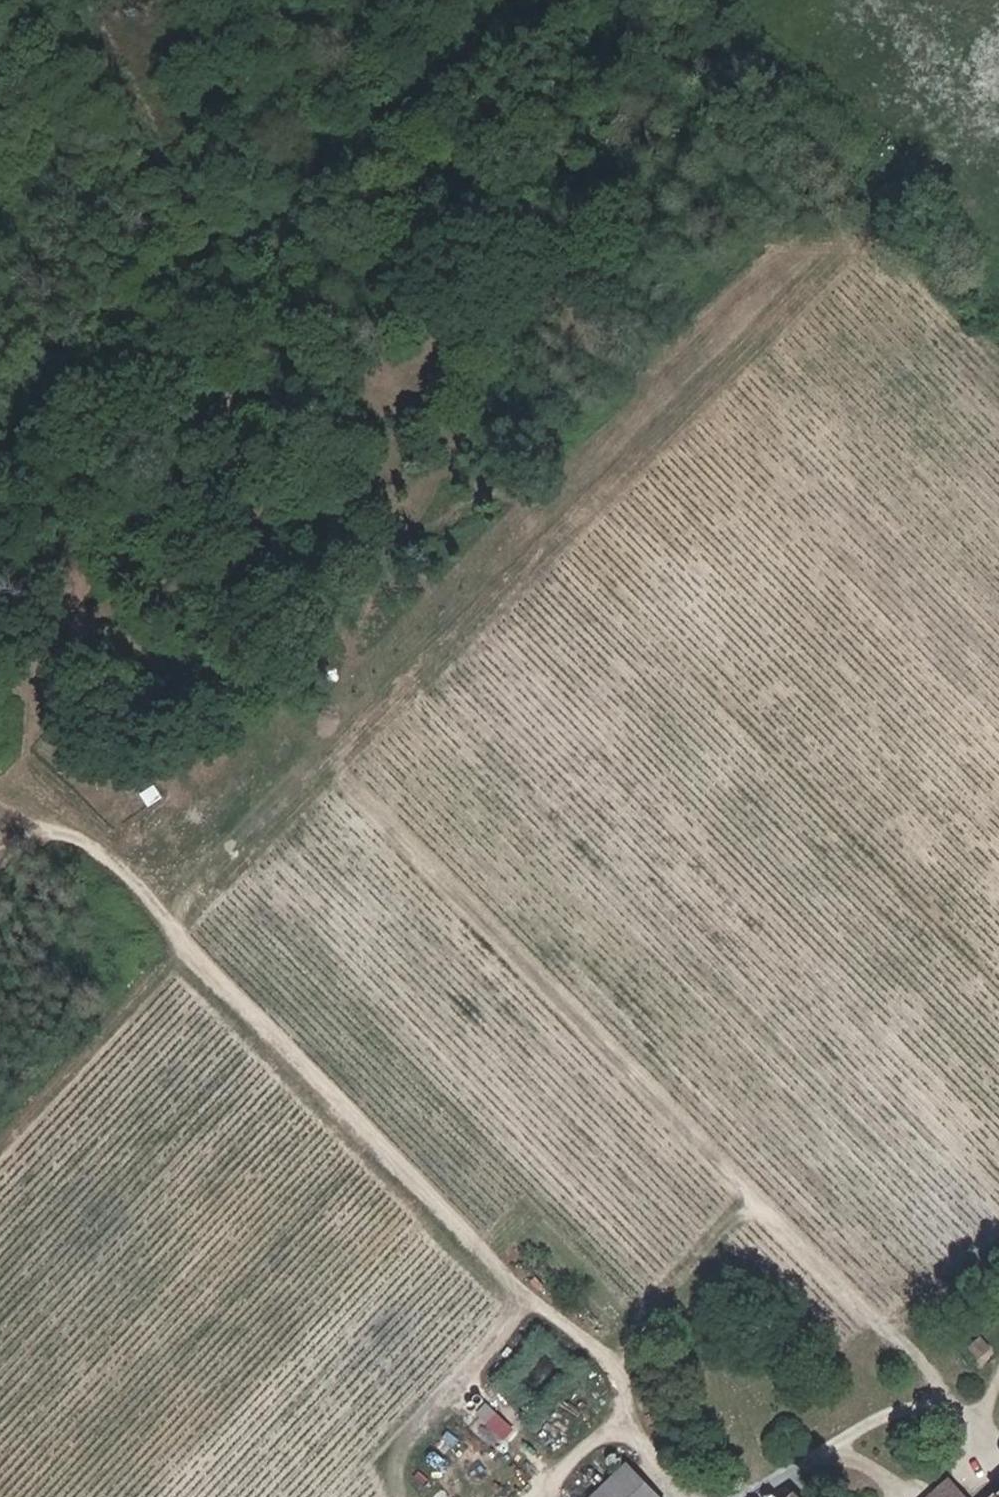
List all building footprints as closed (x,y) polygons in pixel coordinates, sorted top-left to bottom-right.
[(971,1347),(979,1357),(990,1348),(982,1338),(971,1347)] [(489,1400),(477,1411),(504,1439),(516,1428),(489,1400)] [(589,1496),(646,1496),(618,1469),(589,1496)] [(995,1484),(996,1491),(989,1496),(998,1496),(998,1481),(995,1484)]
